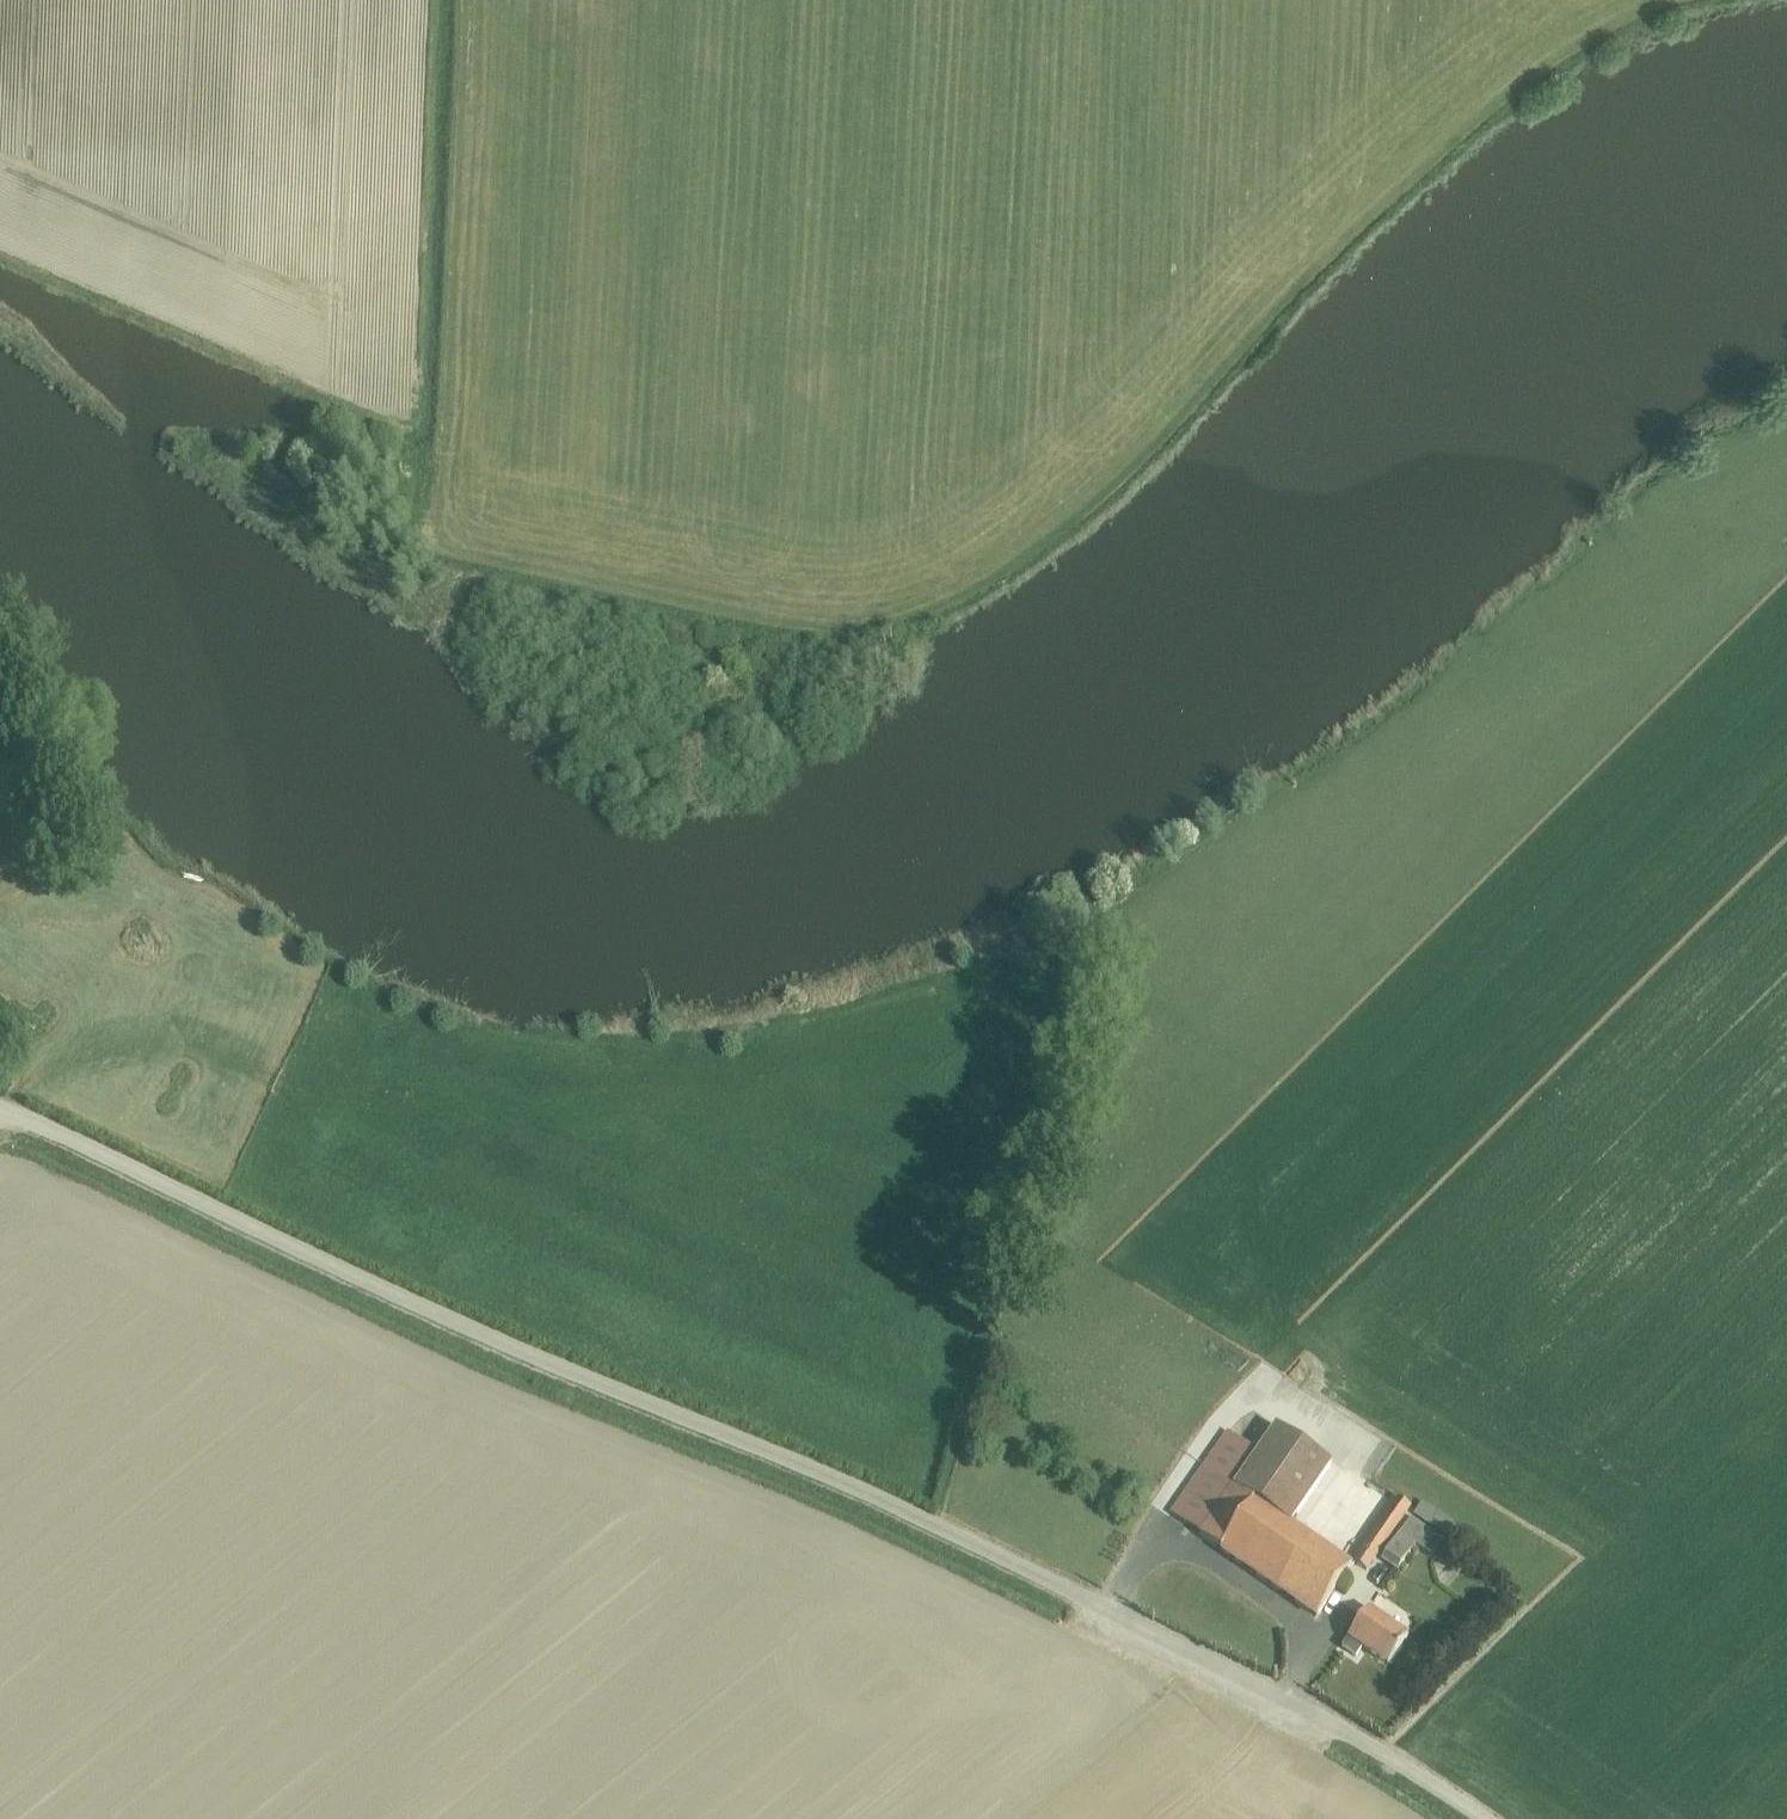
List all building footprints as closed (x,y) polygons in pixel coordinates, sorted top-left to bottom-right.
[(1317,1617),(1351,1569),(1290,1525),(1332,1466),(1276,1427),(1257,1453),(1228,1432),(1169,1515),(1317,1617)] [(1366,1572),(1410,1507),(1399,1499),(1355,1564),(1366,1572)] [(1454,1524),(1422,1503),(1413,1516),(1445,1537),(1454,1524)] [(1432,1557),(1443,1540),(1411,1518),(1382,1561),(1398,1572),(1415,1546),(1432,1557)] [(1388,1667),(1408,1636),(1369,1608),(1341,1648),(1357,1659),(1363,1649),(1388,1667)]
